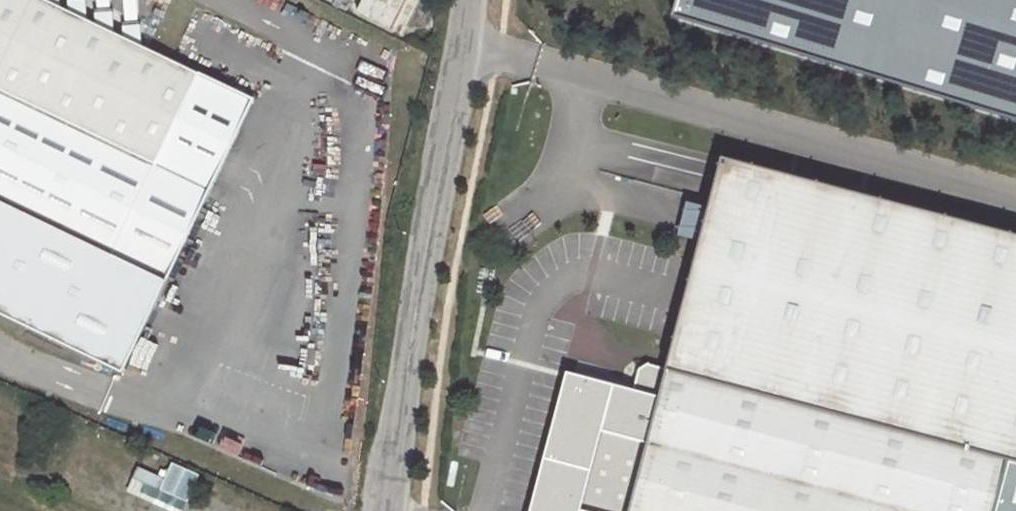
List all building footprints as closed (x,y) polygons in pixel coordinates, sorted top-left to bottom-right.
[(116,373),(273,48),(233,27),(176,0),(0,0),(0,318),(116,373)] [(1007,458),(1015,461),(1015,235),(723,158),(667,368),(1007,458)] [(634,390),(660,397),(667,368),(648,364),(640,369),(634,390)] [(1007,458),(667,368),(660,397),(629,510),(993,510),(1007,458)] [(660,397),(634,390),(567,373),(530,510),(629,510),(660,397)] [(993,510),(1015,510),(1015,461),(1007,458),(993,510)] [(174,466),(162,487),(175,494),(176,492),(185,497),(195,478),(174,466)]
